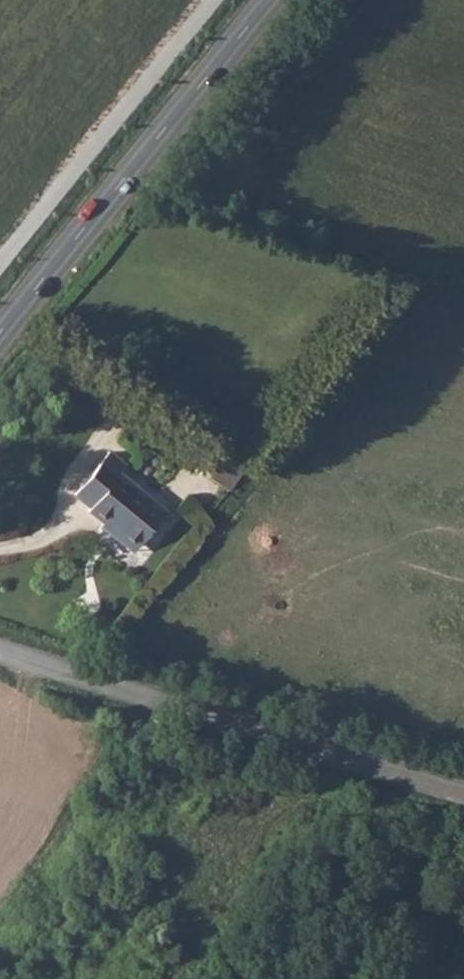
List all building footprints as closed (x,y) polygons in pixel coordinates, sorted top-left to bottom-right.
[(113,519),(144,542),(171,507),(122,471),(130,459),(115,449),(82,493),(93,502),(91,509),(108,523),(113,519)]
